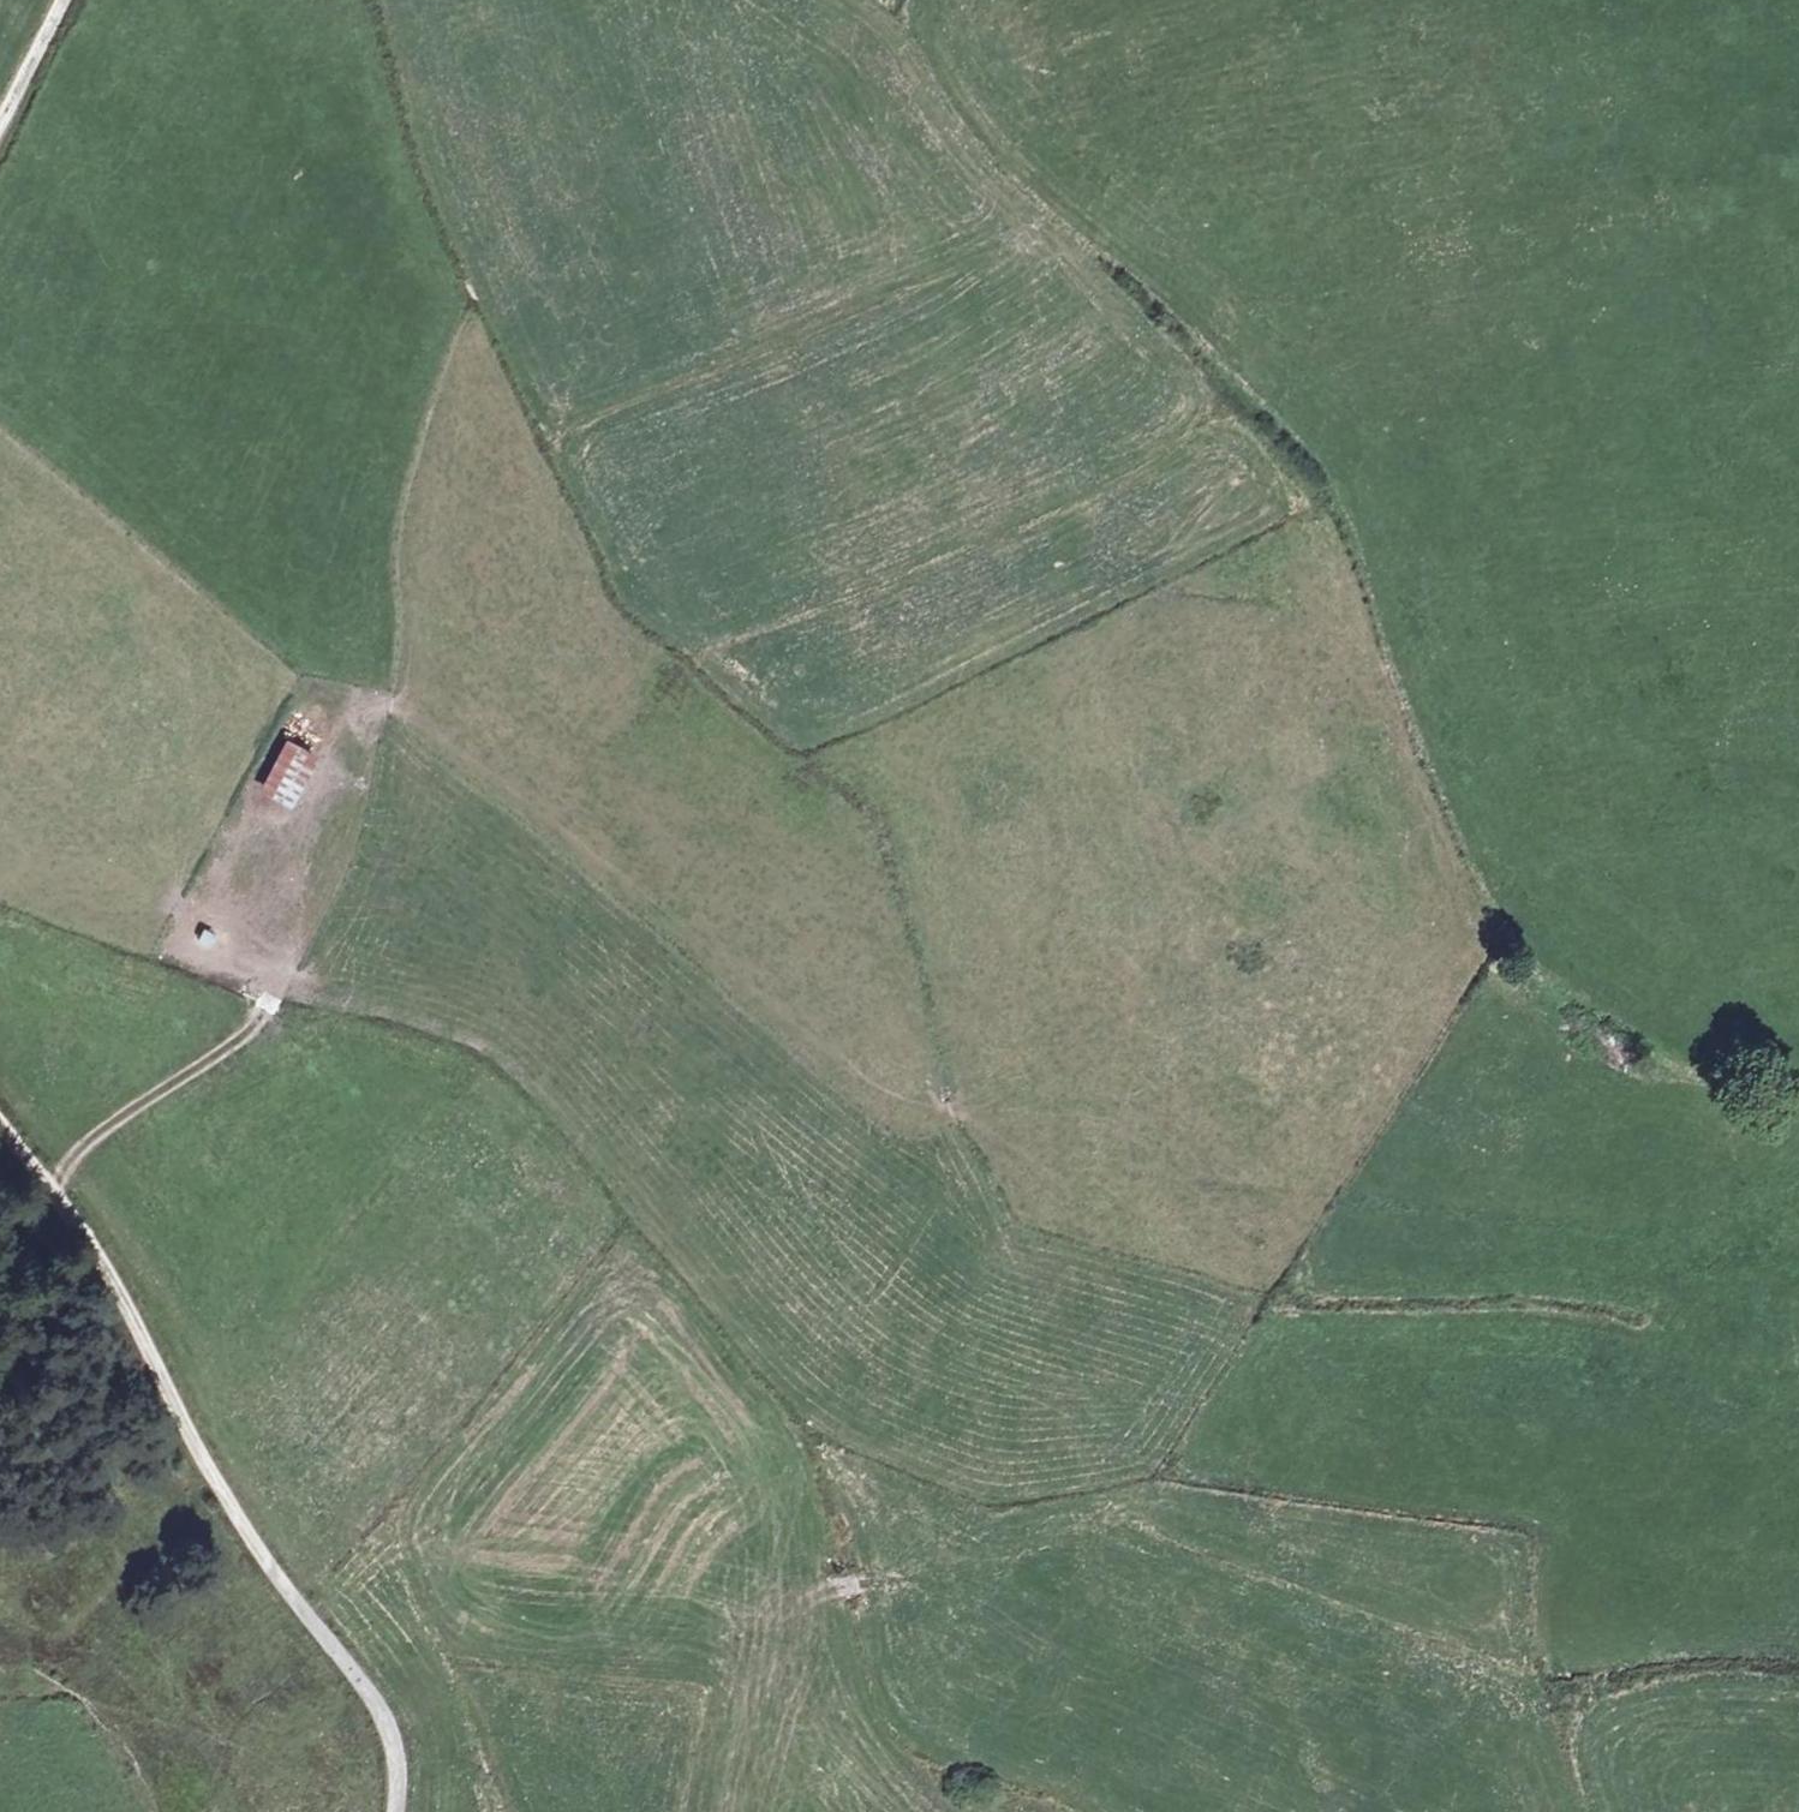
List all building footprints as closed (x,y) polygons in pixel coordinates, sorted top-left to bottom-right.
[(284,738),(262,794),(299,809),(321,752),(284,738)]
